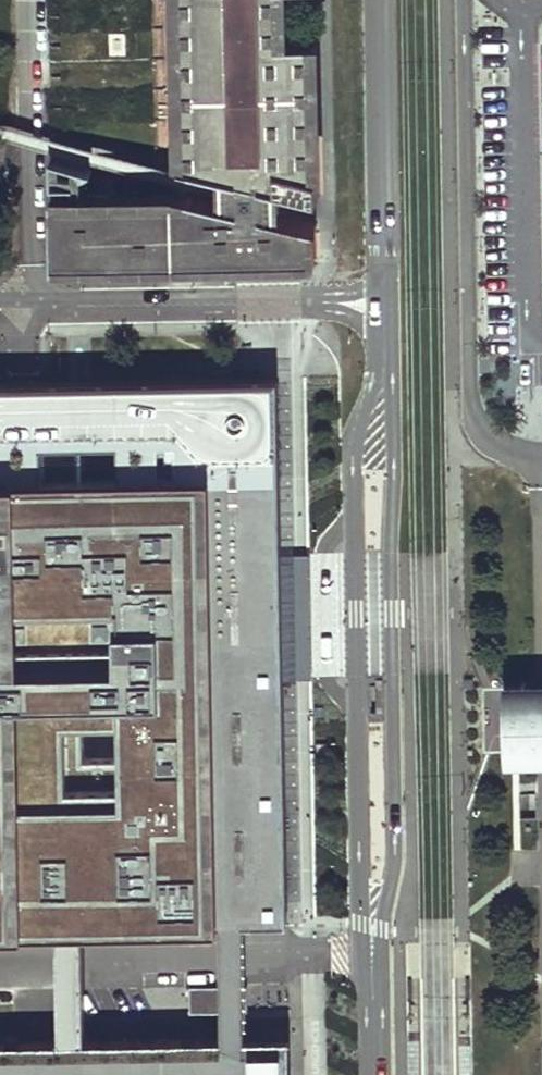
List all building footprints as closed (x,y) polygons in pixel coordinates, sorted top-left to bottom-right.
[(55,264),(316,258),(316,221),(291,216),(297,189),(320,194),(317,38),(286,38),(285,0),(185,0),(189,161),(231,171),(229,179),(227,191),(225,199),(189,191),(189,194),(85,194),(85,169),(88,168),(90,168),(93,167),(51,157),(55,264)] [(278,373),(0,379),(0,923),(58,922),(84,922),(222,919),(232,919),(238,919),(245,919),(287,918),(283,678),(282,616),(281,555),(278,373)] [(289,553),(281,555),(282,616),(283,678),(303,678),(323,678),(322,616),(322,554),(300,555),(289,553)] [(522,684),(523,720),(523,757),(541,757),(541,683),(522,684)] [(224,1033),(86,1036),(85,963),(84,922),(58,922),(59,964),(60,1036),(0,1038),(0,1047),(234,1043),(248,1043),(292,1042),(291,1032),(248,1033),(246,958),(245,919),(238,919),(232,919),(222,919),(222,960),(224,1033)] [(292,1042),(248,1043),(249,1074),(292,1074),(292,1042)] [(248,1043),(234,1043),(0,1047),(0,1074),(249,1074),(248,1043)]
